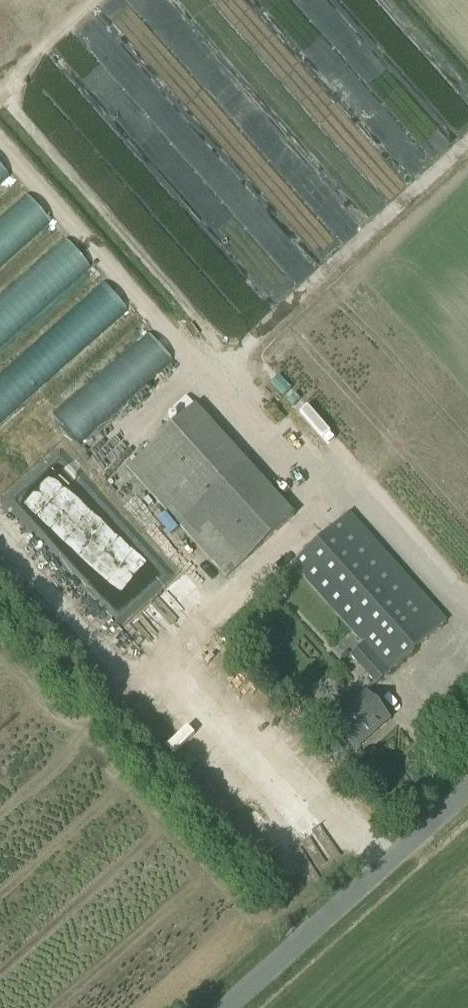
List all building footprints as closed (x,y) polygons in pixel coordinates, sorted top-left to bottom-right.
[(10,174),(0,162),(0,183),(10,174)] [(50,221),(26,192),(0,215),(0,266),(50,221)] [(90,267),(66,238),(0,297),(0,348),(90,267)] [(128,311),(104,281),(0,376),(0,424),(128,311)] [(54,415),(81,445),(173,363),(148,333),(54,415)] [(126,469),(224,577),(293,515),(195,406),(126,469)] [(363,644),(350,655),(376,685),(446,622),(349,513),(291,564),(363,644)] [(169,526),(174,522),(166,514),(156,523),(170,538),(175,533),(169,526)] [(162,548),(170,542),(154,522),(146,529),(162,548)] [(119,682),(143,662),(96,606),(85,615),(95,626),(84,635),(98,652),(95,654),(119,682)] [(331,725),(341,735),(354,750),(389,719),(366,694),(331,725)]
